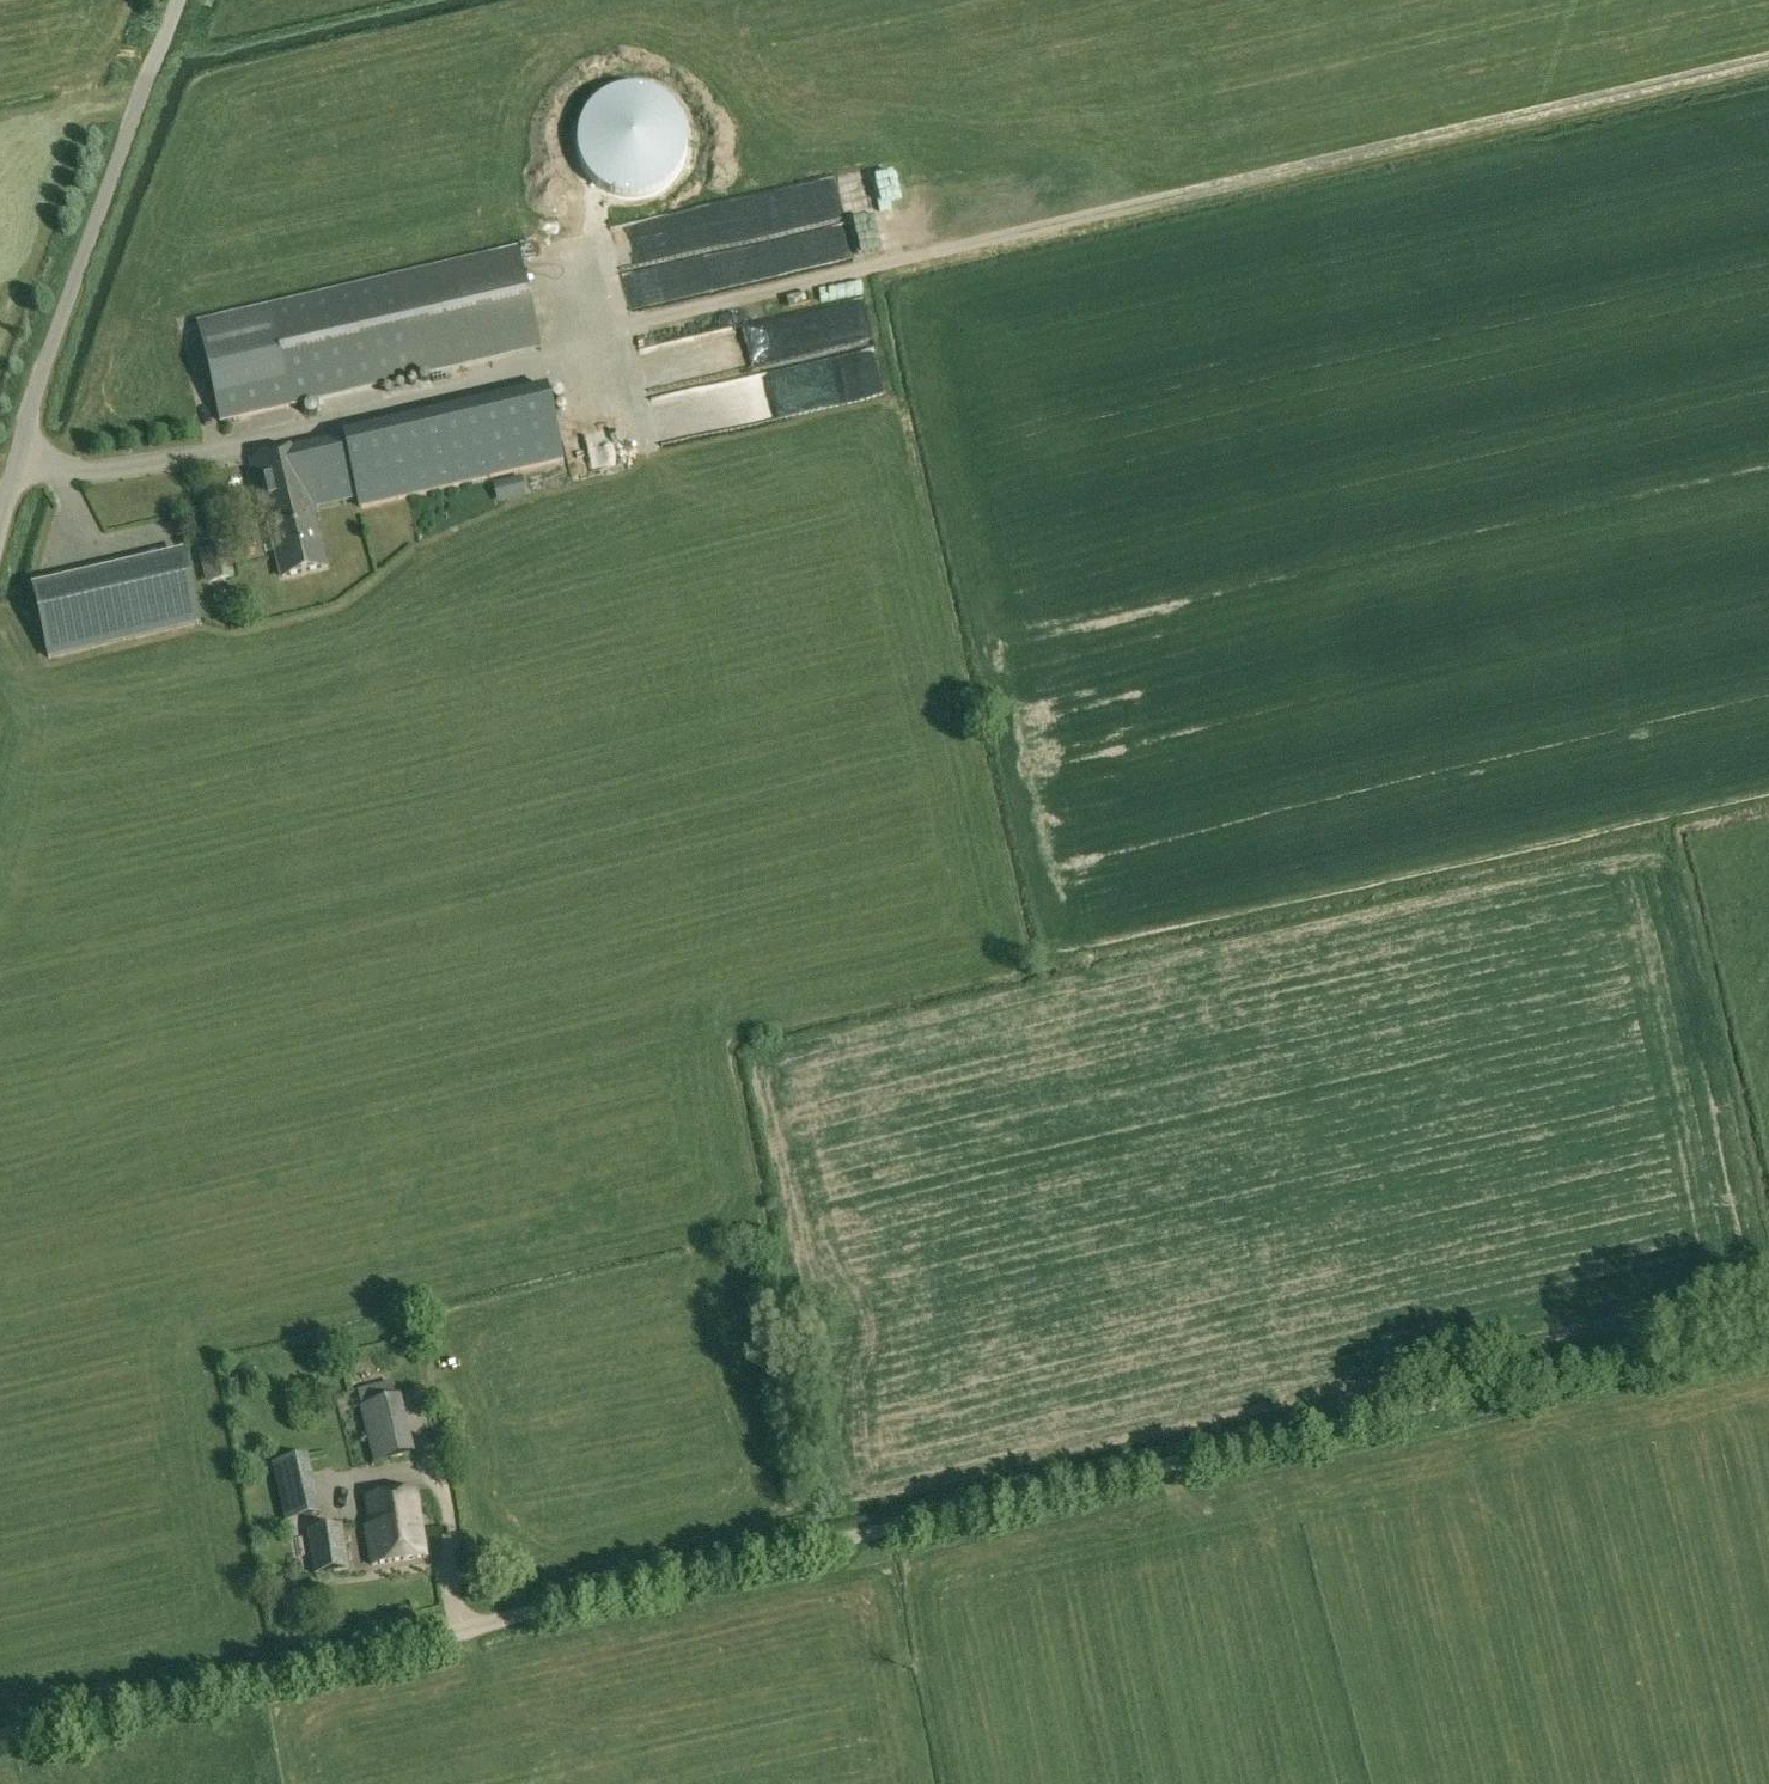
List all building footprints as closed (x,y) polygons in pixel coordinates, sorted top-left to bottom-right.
[(786,256),(960,222),(954,191),(780,226),(786,256)] [(761,237),(630,267),(637,300),(769,269),(761,237)] [(198,331),(220,424),(542,349),(518,249),(198,331)] [(633,341),(640,374),(710,360),(705,336),(729,331),(730,332),(757,327),(759,335),(745,338),(747,347),(762,344),(763,349),(812,339),(805,305),(633,341)] [(269,519),(277,554),(282,576),(326,566),(321,543),(313,508),(357,498),(359,508),(490,477),(474,409),(344,440),(252,460),(266,519),(269,519)] [(507,482),(511,499),(525,495),(521,478),(507,482)] [(127,532),(150,528),(147,515),(124,519),(127,532)] [(221,539),(196,545),(204,577),(229,571),(221,539)] [(199,623),(184,559),(33,594),(48,658),(199,623)] [(394,1399),(361,1407),(359,1407),(371,1463),(415,1454),(400,1397),(394,1399)] [(312,1512),(309,1455),(276,1457),(279,1514),(312,1512)] [(426,1556),(416,1491),(366,1499),(370,1526),(366,1527),(370,1554),(371,1565),(426,1556)] [(315,1574),(347,1569),(346,1558),(341,1526),(308,1531),(315,1574)]
